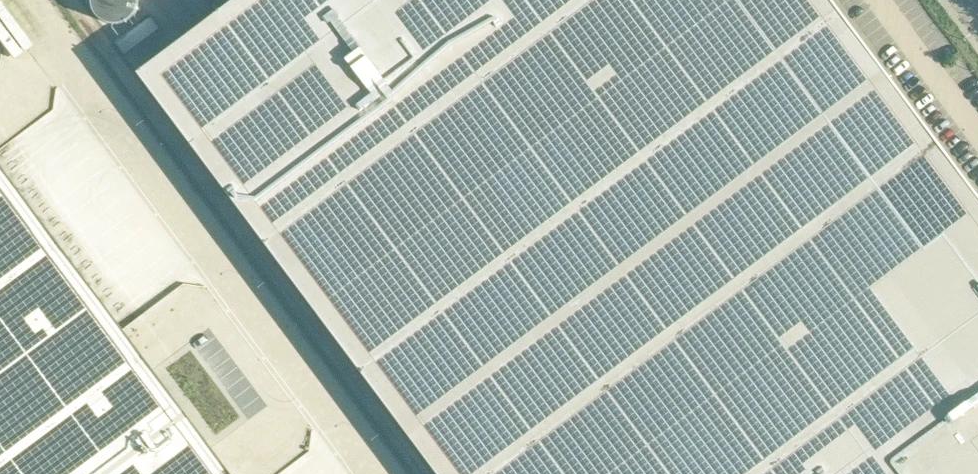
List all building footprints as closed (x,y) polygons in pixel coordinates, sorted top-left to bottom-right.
[(93,4),(94,8),(96,12),(98,16),(101,19),(105,21),(109,23),(113,24),(118,24),(122,23),(127,22),(130,19),(134,16),(136,13),(138,8),(139,4),(139,0),(93,0),(93,4)] [(139,73),(438,473),(977,473),(977,194),(833,0),(236,0),(139,73)] [(114,40),(125,55),(161,28),(150,13),(114,40)] [(0,172),(0,473),(225,473),(0,172)]
